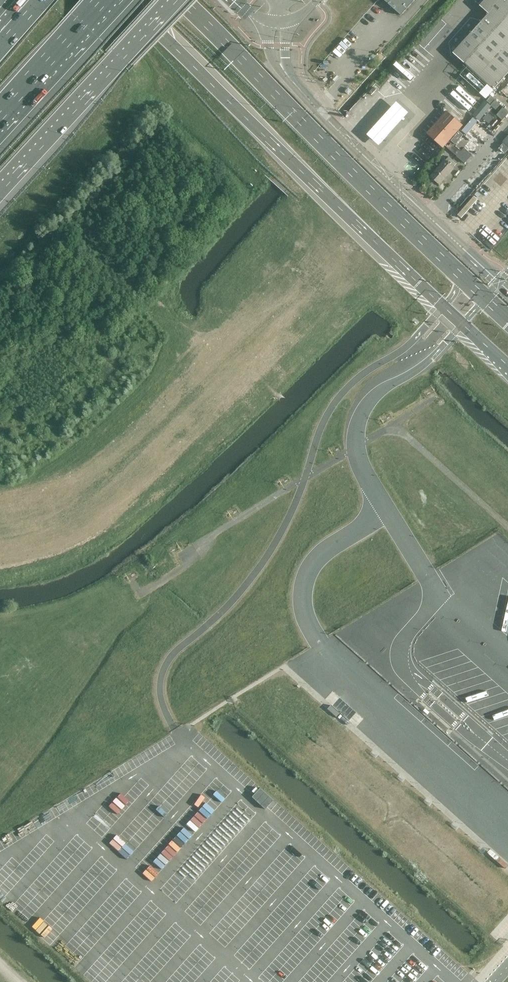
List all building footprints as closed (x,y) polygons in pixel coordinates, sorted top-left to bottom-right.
[(415,0),(384,0),(401,16),(415,0)] [(507,73),(507,0),(485,0),(480,5),(489,13),(453,53),(494,89),(507,73)] [(496,129),(507,111),(507,107),(488,94),(474,115),(496,129)] [(368,133),(380,144),(410,112),(398,100),(368,133)] [(442,149),(445,145),(448,147),(447,148),(457,156),(461,151),(449,141),(463,125),(470,117),(467,114),(470,110),(458,100),(448,111),(447,111),(426,133),(442,149)] [(453,168),(457,163),(449,156),(431,177),(439,184),(453,168)] [(128,820),(136,828),(142,822),(135,814),(128,820)]
